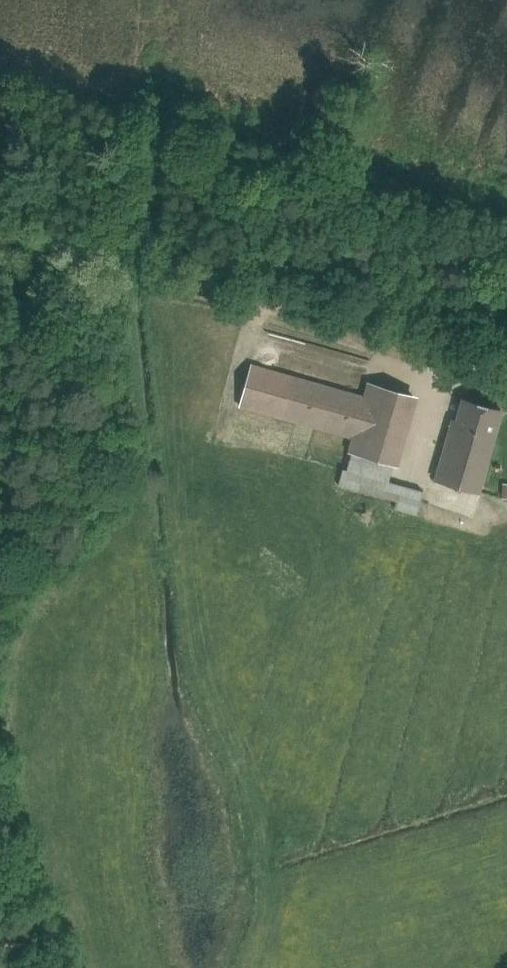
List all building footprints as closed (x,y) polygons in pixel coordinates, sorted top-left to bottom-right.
[(400,469),(420,397),(368,382),(364,396),(252,364),(240,405),(353,437),(348,454),(353,455),(348,473),(333,469),(340,444),(304,434),(292,474),(398,503),(396,511),(418,517),(425,493),(391,484),(395,468),(400,469)] [(452,423),(435,482),(476,495),(501,410),(464,399),(457,424),(452,423)]
